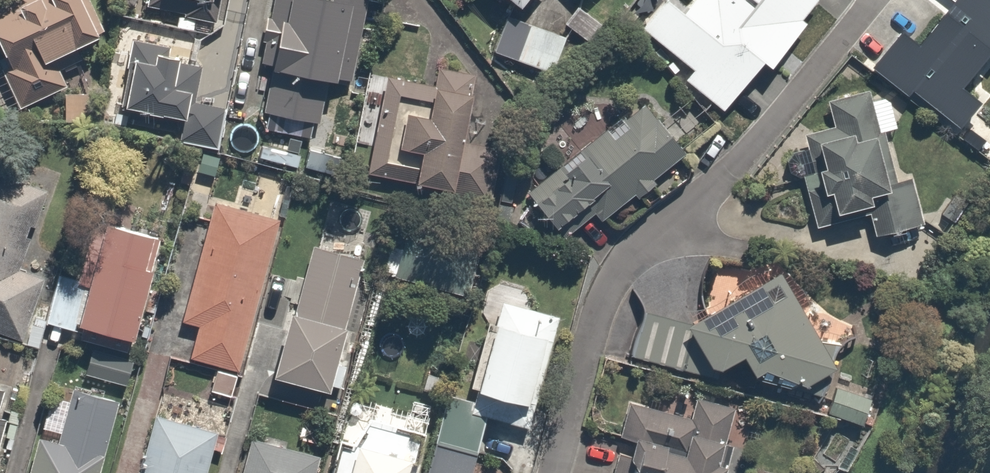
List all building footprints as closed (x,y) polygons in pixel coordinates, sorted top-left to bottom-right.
[(0,6),(0,53),(4,61),(0,63),(0,77),(14,108),(63,86),(55,68),(82,55),(76,42),(103,30),(89,0),(14,0),(0,6)] [(135,6),(171,13),(169,26),(191,30),(194,15),(214,18),(217,0),(136,0),(135,6)] [(320,120),(325,81),(347,85),(358,13),(345,11),(346,0),(272,0),(255,110),(272,113),(270,130),(304,135),(306,118),(320,120)] [(813,0),(683,0),(677,7),(669,0),(656,0),(635,24),(689,70),(682,79),(720,111),(761,62),(766,66),(805,20),(800,16),(813,0)] [(871,71),(907,99),(912,93),(959,130),(980,106),(960,91),(988,56),(989,58),(989,0),(955,0),(917,48),(900,34),(871,71)] [(600,25),(573,4),(559,22),(585,43),(600,25)] [(565,37),(504,13),(490,49),(551,72),(565,37)] [(153,60),(127,55),(117,109),(176,120),(173,138),(215,146),(222,109),(185,103),(187,88),(167,84),(172,55),(155,52),(153,60)] [(491,200),(499,149),(459,143),(472,65),(434,59),(431,84),(381,76),(365,176),(403,182),(402,187),(491,200)] [(917,224),(907,176),(889,180),(878,130),(895,126),(888,94),(869,98),(867,91),(827,99),(833,126),(810,131),(817,165),(812,166),(819,197),(806,200),(811,225),(866,213),(870,234),(917,224)] [(601,219),(686,153),(644,100),(524,193),(559,237),(594,210),(601,219)] [(0,172),(0,332),(19,339),(41,279),(21,272),(50,190),(0,172)] [(232,368),(275,215),(211,197),(176,319),(191,323),(182,354),(232,368)] [(154,234),(96,219),(69,324),(126,339),(154,234)] [(323,394),(360,238),(311,226),(292,308),(282,305),(264,381),(323,394)] [(468,253),(378,234),(370,274),(460,292),(468,253)] [(61,326),(73,278),(52,272),(40,321),(61,326)] [(735,355),(749,381),(787,388),(825,394),(832,349),(812,346),(772,272),(680,322),(636,311),(625,353),(705,372),(735,355)] [(429,442),(473,450),(479,418),(521,427),(539,336),(521,332),(527,305),(489,297),(469,396),(440,390),(429,442)] [(132,357),(86,348),(80,376),(126,385),(132,357)] [(864,402),(828,393),(823,413),(859,422),(864,402)] [(728,409),(691,401),(688,419),(621,405),(614,435),(630,439),(623,472),(722,472),(727,446),(720,445),(728,409)] [(149,414),(134,472),(202,472),(213,430),(149,414)] [(100,427),(74,422),(70,440),(31,432),(22,472),(90,472),(100,427)] [(413,466),(403,464),(408,443),(351,430),(341,472),(411,472),(413,466)] [(245,435),(235,472),(314,472),(319,454),(245,435)] [(429,442),(423,472),(468,472),(473,450),(429,442)]
